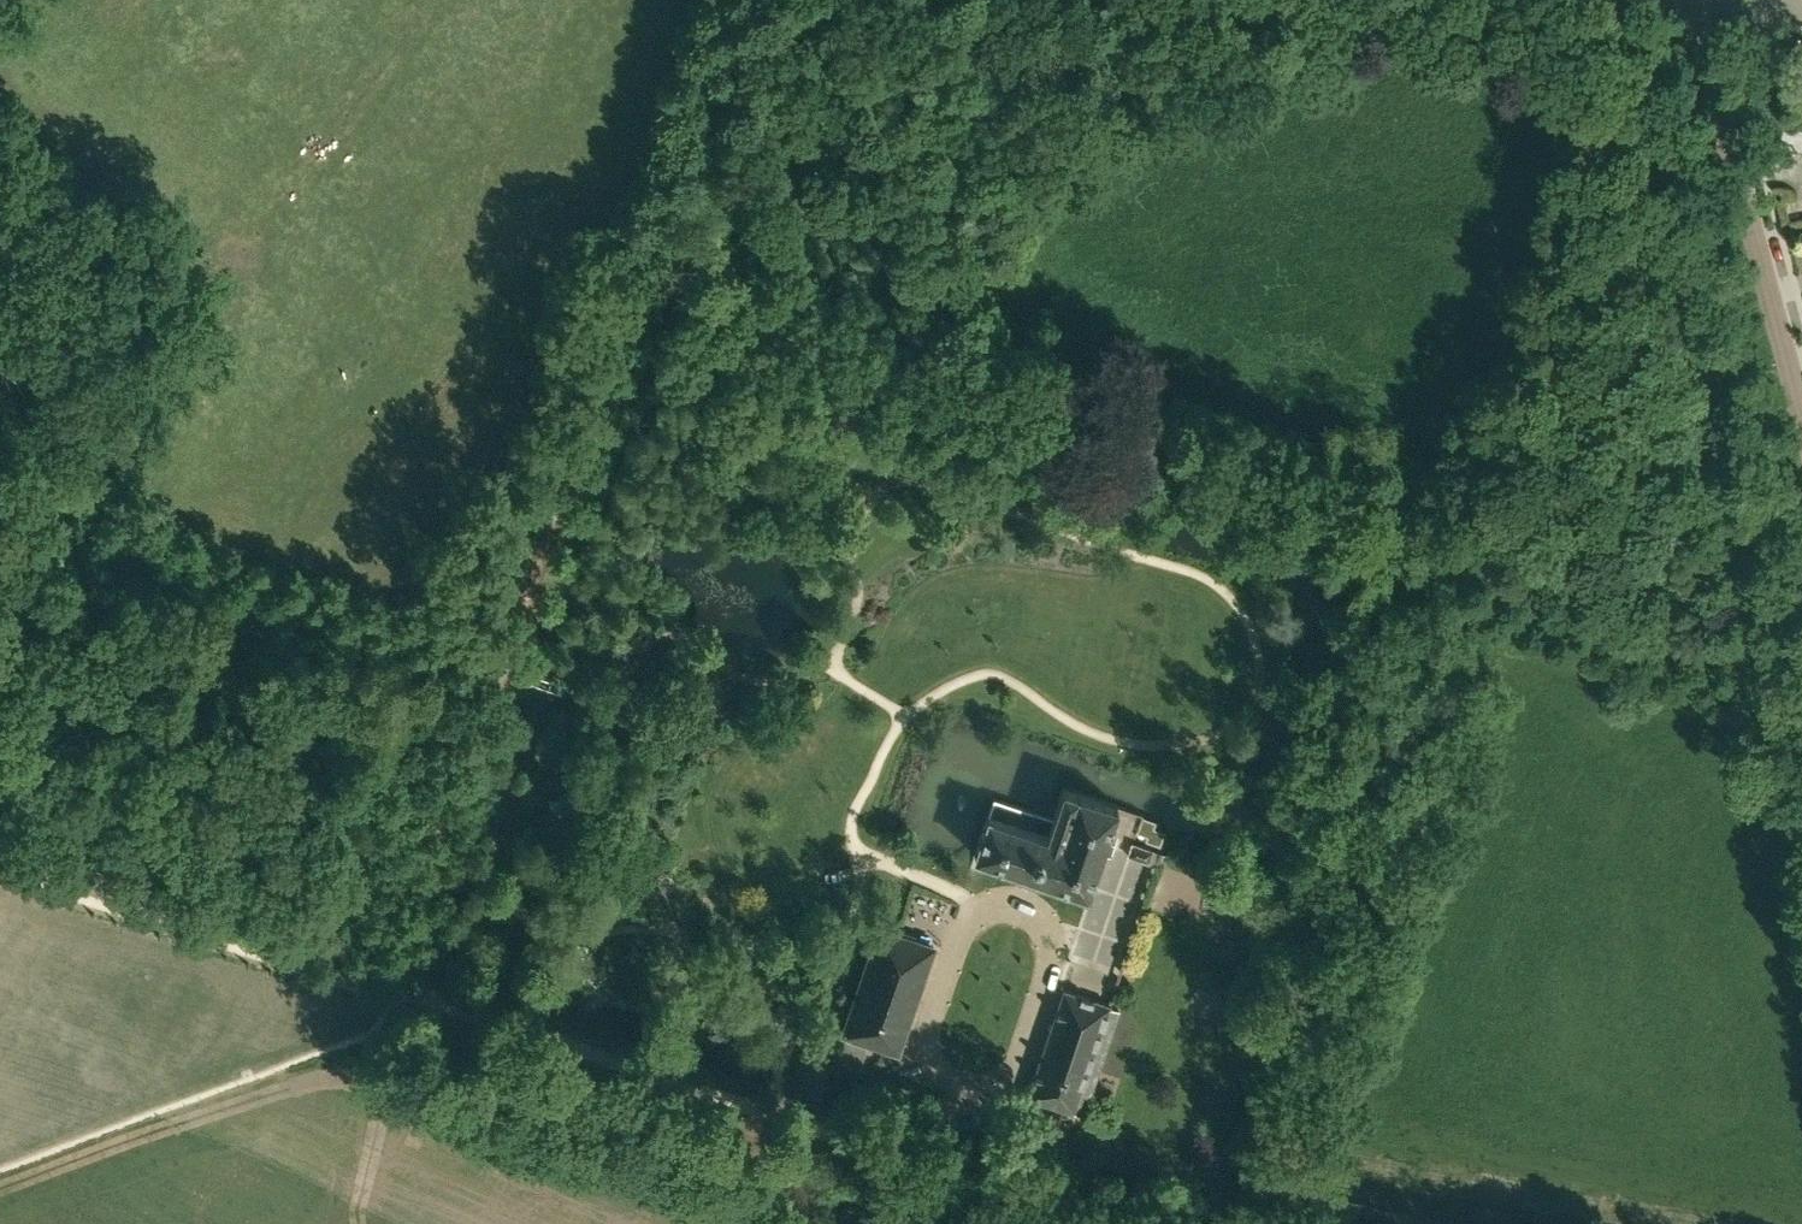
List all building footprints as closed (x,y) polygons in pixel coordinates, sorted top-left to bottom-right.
[(1109,849),(1113,836),(1108,835),(1118,806),(1064,788),(1054,817),(995,797),(975,855),(1088,893),(1104,847),(1109,849)] [(1149,861),(1153,849),(1133,842),(1128,854),(1149,861)] [(880,927),(843,1033),(898,1051),(934,945),(914,938),(915,935),(901,930),(900,934),(880,927)] [(1083,1113),(1119,1008),(1065,989),(1029,1095),(1083,1113)]
